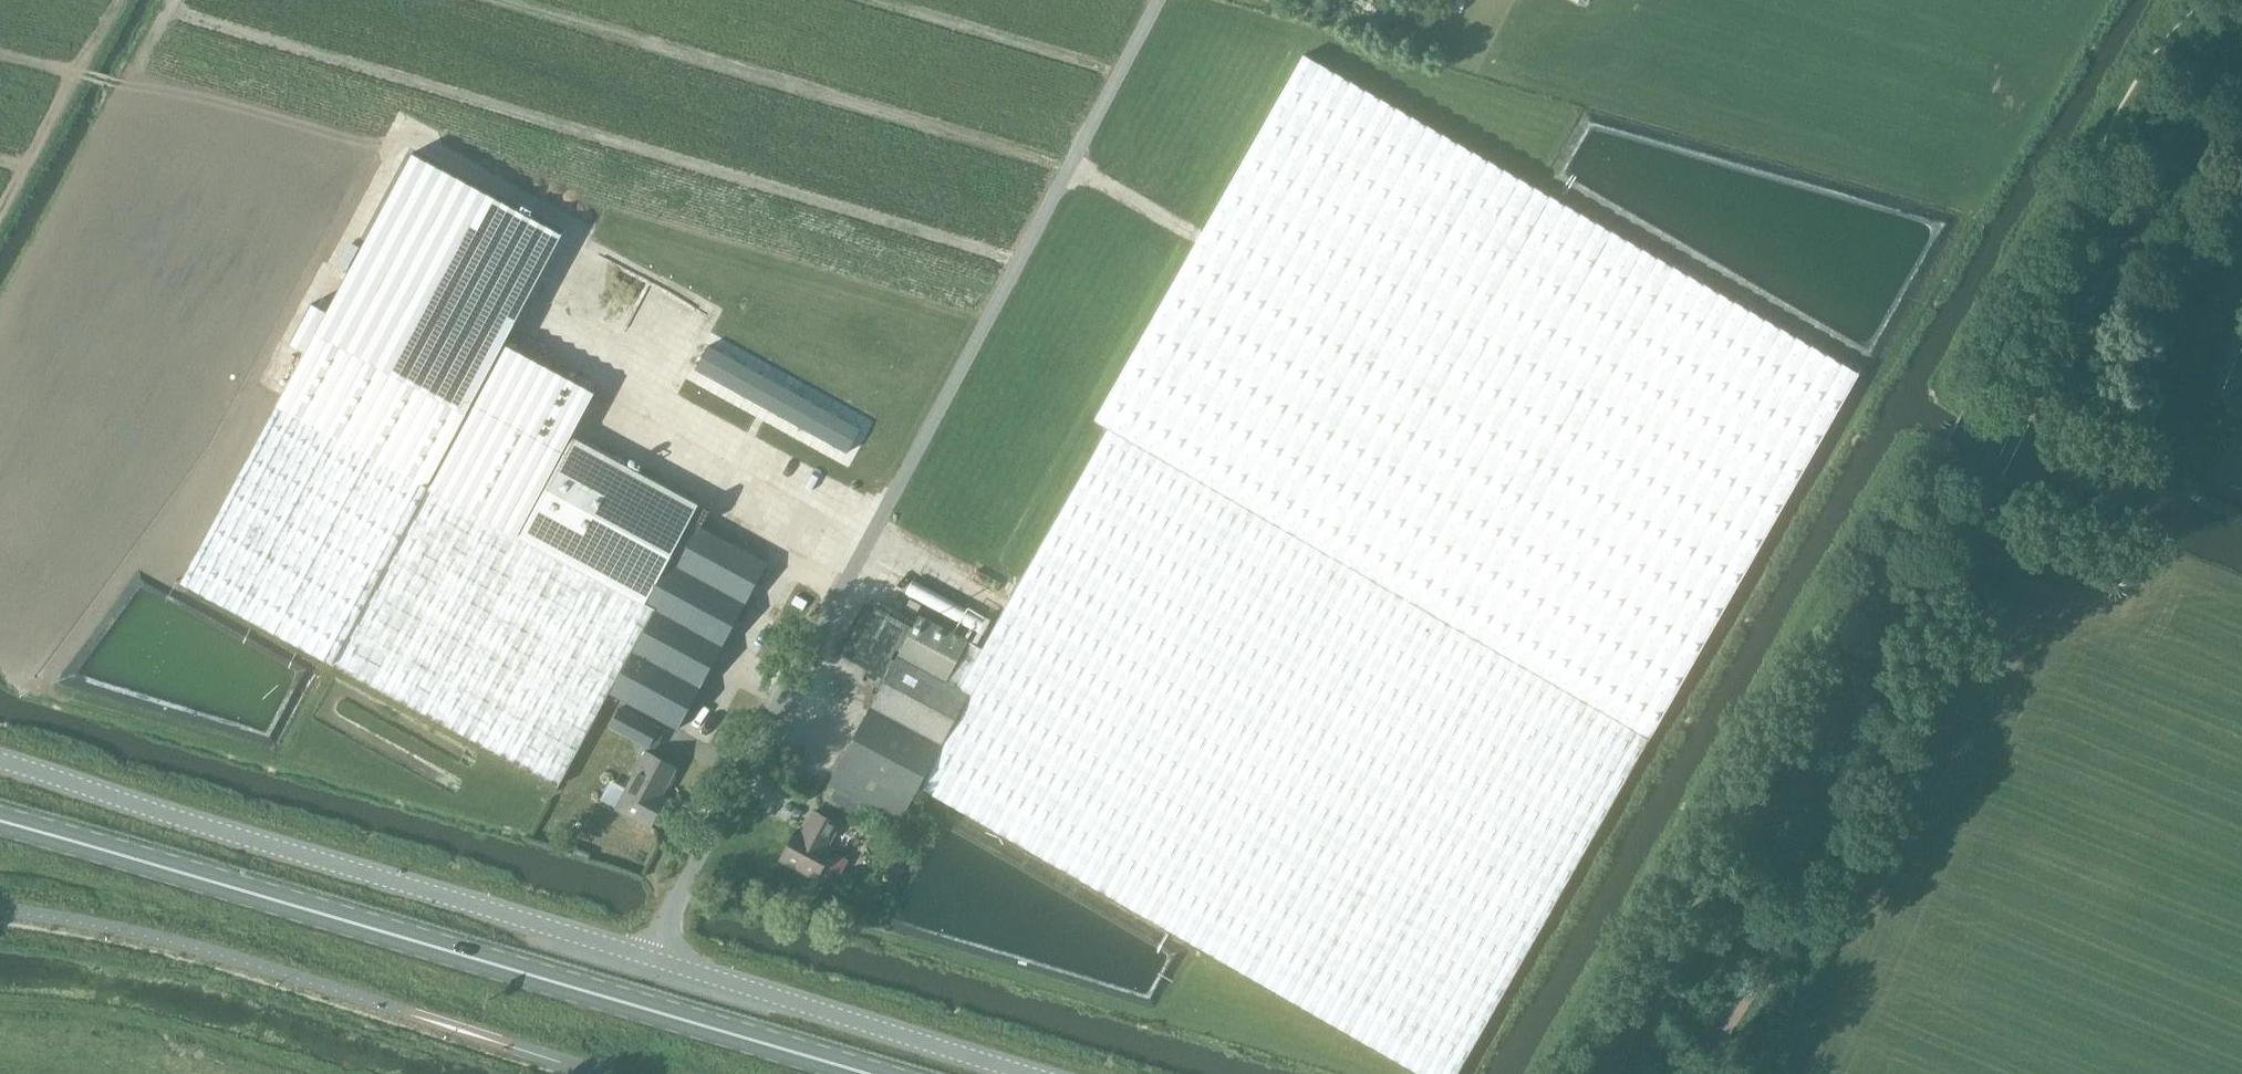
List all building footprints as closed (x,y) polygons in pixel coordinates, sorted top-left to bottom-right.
[(1086,417),(1108,430),(1638,742),(1642,734),(1851,380),(1299,55),(1086,417)] [(327,311),(316,332),(466,413),(468,414),(505,345),(504,344),(521,312),(563,234),(413,153),(353,263),(327,311)] [(330,663),(333,664),(428,487),(468,414),(466,413),(316,332),(181,582),(330,663)] [(468,414),(428,487),(520,536),(572,439),(570,438),(594,393),(505,345),(468,414)] [(709,345),(696,369),(723,383),(746,396),(769,409),(781,415),(804,428),(827,441),(848,452),(861,429),(840,418),(817,405),(794,392),(782,386),(759,373),(736,360),(709,345)] [(983,648),(974,663),(962,656),(947,681),(969,693),(920,787),(1420,1073),(1458,1073),(1650,739),(1642,734),(1638,742),(1108,430),(983,648)] [(572,439),(520,536),(655,609),(610,692),(678,729),(767,564),(689,522),(698,504),(644,475),(643,478),(572,439)] [(790,440),(787,449),(809,458),(813,449),(790,440)] [(333,664),(559,785),(610,692),(655,609),(520,536),(428,487),(333,664)] [(925,570),(917,586),(986,620),(994,604),(925,570)] [(920,615),(898,656),(947,681),(962,656),(974,663),(983,648),(920,615)] [(969,693),(947,681),(898,656),(829,785),(901,823),(920,787),(969,693)] [(651,745),(659,731),(659,730),(619,709),(610,724),(650,746),(651,745)] [(659,809),(654,807),(675,770),(646,754),(615,811),(648,829),(659,809)] [(797,830),(781,860),(818,879),(818,878),(835,887),(851,859),(833,849),(834,848),(830,845),(841,825),(814,811),(803,833),(797,830)]
